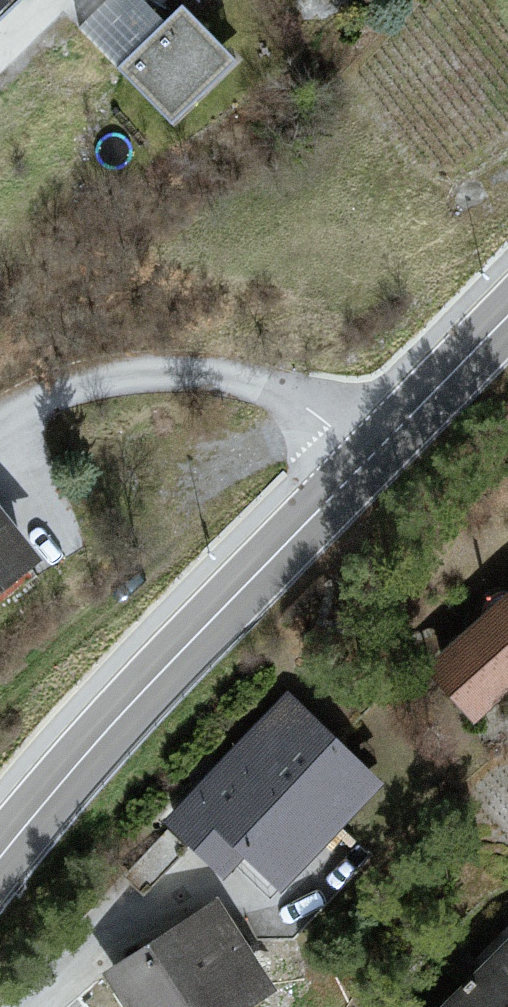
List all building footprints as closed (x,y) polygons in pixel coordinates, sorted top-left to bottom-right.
[(9,0),(0,0),(0,11),(9,0)] [(112,27),(220,120),(304,24),(277,0),(135,0),(112,27)] [(34,559),(0,517),(0,585),(34,559)] [(457,621),(507,677),(507,575),(457,621)] [(288,702),(172,823),(224,872),(243,852),(279,886),(375,786),(288,702)] [(111,975),(132,1006),(242,1006),(269,990),(216,908),(111,975)] [(437,1006),(507,1006),(507,940),(437,1006)]
